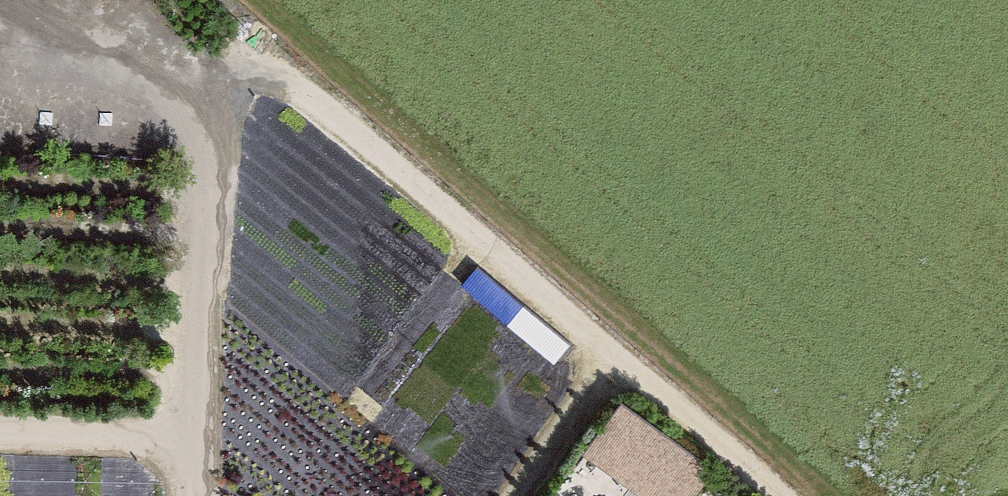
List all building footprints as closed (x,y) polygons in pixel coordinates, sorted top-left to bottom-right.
[(583,448),(646,495),(692,495),(715,465),(622,396),(583,448)]
